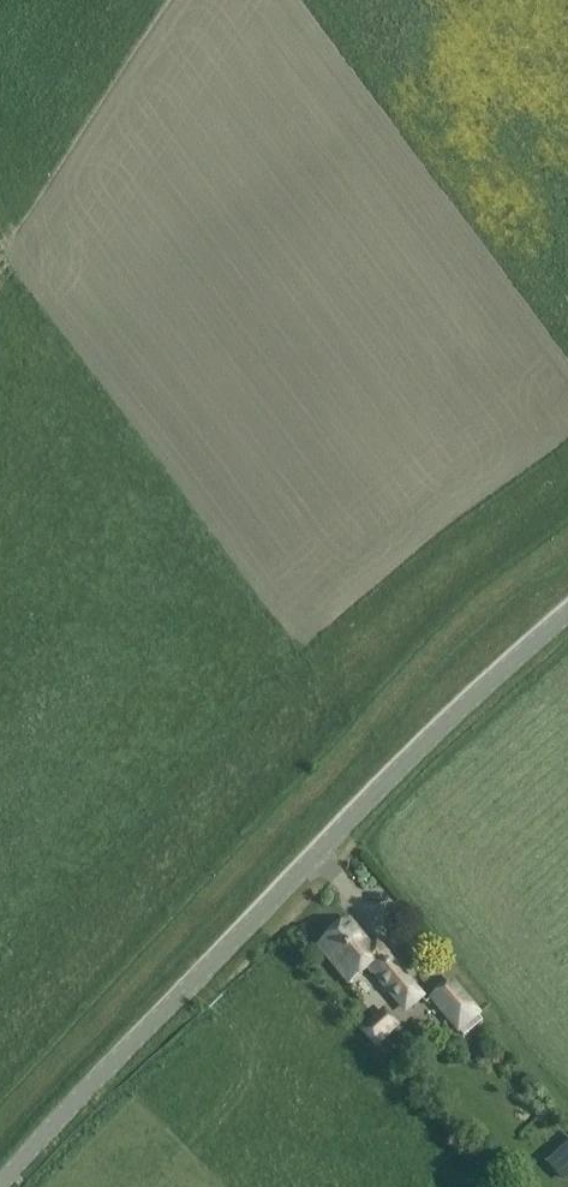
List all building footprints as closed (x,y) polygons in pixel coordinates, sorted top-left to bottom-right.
[(406,1013),(423,999),(377,941),(371,946),(350,920),(318,946),(348,984),(369,967),(406,1013)] [(482,1014),(453,979),(429,999),(458,1034),(482,1014)] [(375,1047),(398,1026),(382,1008),(360,1030),(375,1047)]
